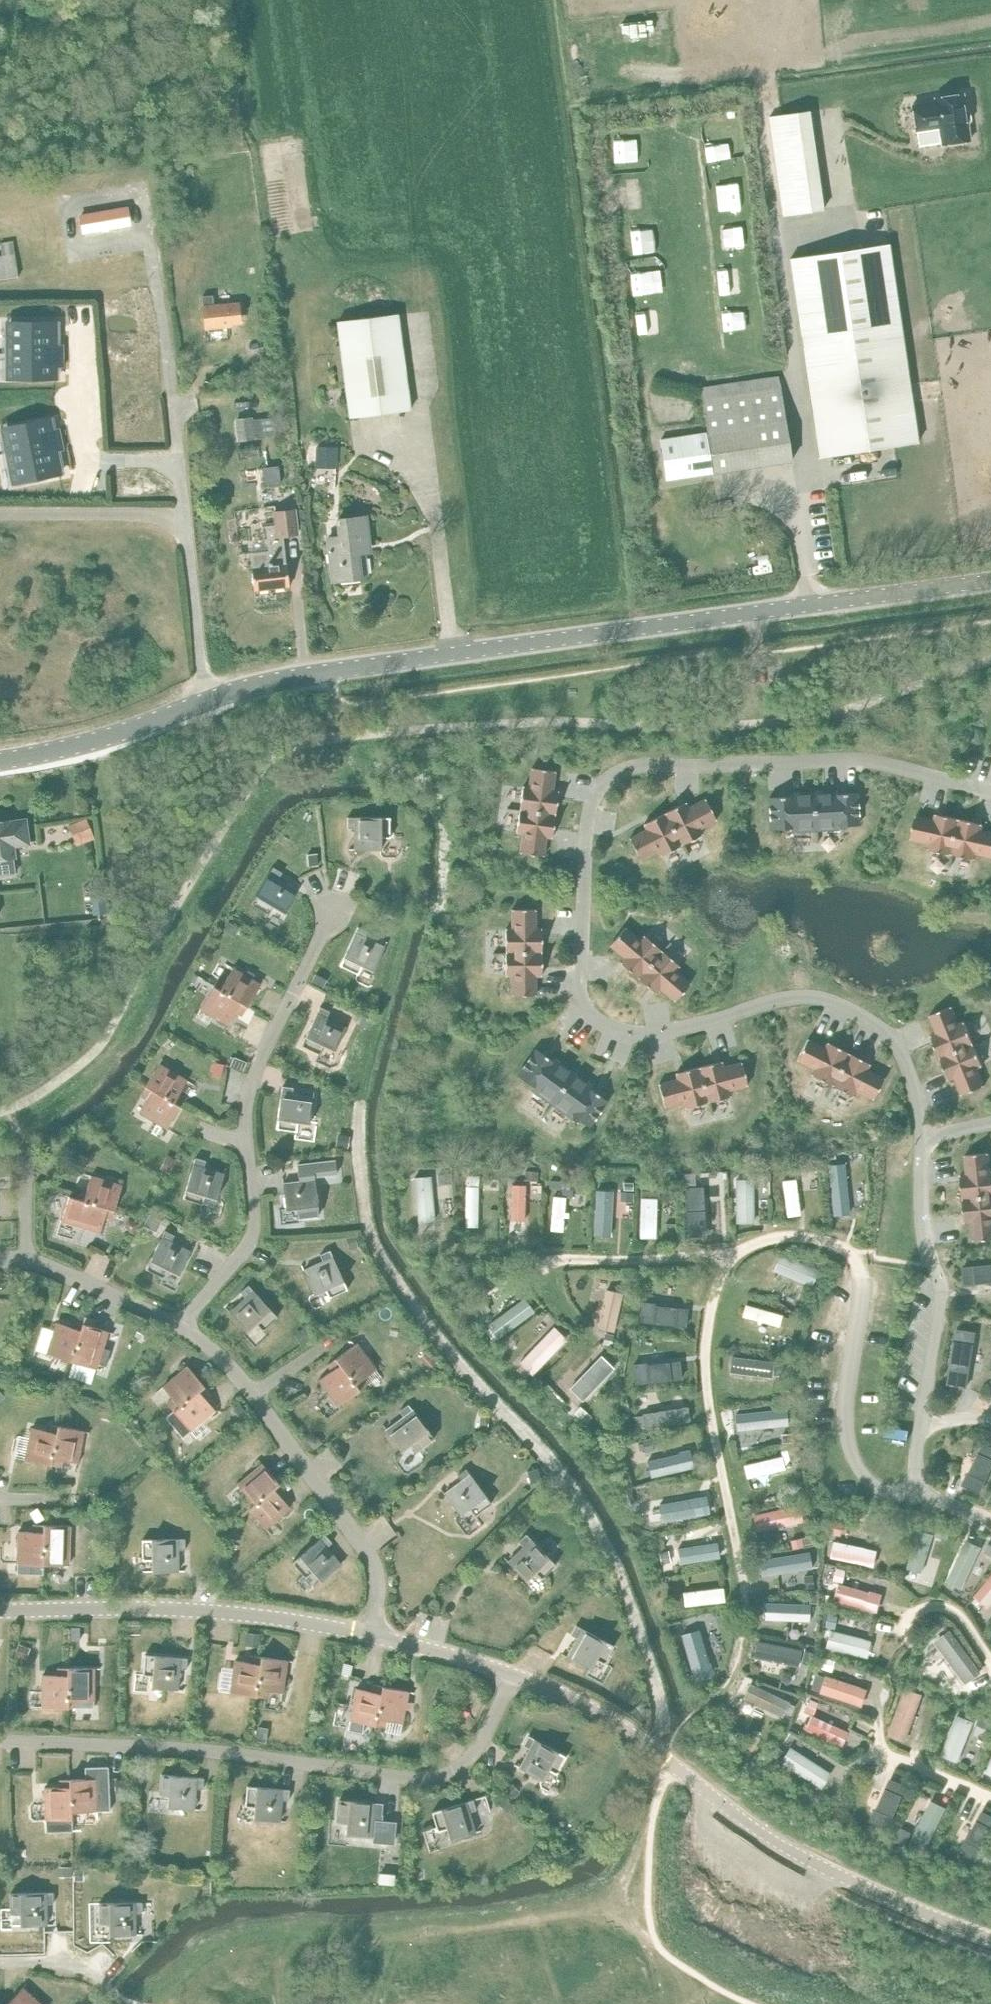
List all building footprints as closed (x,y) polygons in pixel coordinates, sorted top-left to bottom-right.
[(935,101),(912,105),(916,130),(917,130),(919,146),(941,143),(941,144),(970,139),(963,94),(934,98),(935,101)] [(768,117),(783,215),(822,209),(807,111),(768,117)] [(172,166),(160,167),(161,178),(173,178),(172,166)] [(128,206),(78,215),(82,233),(131,225),(128,206)] [(17,276),(12,241),(0,243),(0,248),(1,255),(0,256),(0,279),(17,276)] [(887,244),(790,259),(820,457),(918,442),(887,244)] [(213,297),(202,298),(206,331),(209,330),(209,333),(224,332),(223,323),(241,321),(239,304),(214,307),(213,297)] [(399,315),(339,323),(352,418),(412,410),(399,315)] [(42,326),(16,326),(16,377),(43,377),(43,380),(56,380),(56,367),(66,367),(66,345),(56,345),(56,321),(42,321),(42,326)] [(712,430),(713,437),(716,453),(719,470),(720,476),(797,464),(778,376),(703,387),(707,408),(712,430)] [(252,416),(235,418),(237,441),(255,439),(254,438),(264,437),(262,418),(252,419),(252,416)] [(37,423),(11,429),(22,479),(48,473),(49,477),(62,474),(57,451),(66,449),(62,427),(52,430),(49,417),(36,420),(37,423)] [(708,434),(661,441),(667,481),(714,475),(708,434)] [(337,468),(338,447),(316,446),(315,467),(337,468)] [(278,465),(265,467),(267,485),(280,484),(278,465)] [(253,568),(251,568),(253,590),(289,587),(287,564),(285,565),(283,538),(296,535),(294,509),(273,511),(275,525),(265,526),(267,552),(251,553),(253,568)] [(340,537),(328,538),(333,582),(360,579),(360,577),(368,576),(366,552),(357,553),(356,544),(368,543),(365,516),(338,519),(340,537)] [(520,852),(543,855),(546,836),(552,837),(559,790),(552,789),(555,770),(532,767),(529,786),(523,785),(516,832),(522,833),(520,852)] [(858,824),(857,792),(837,793),(837,790),(789,793),(789,796),(769,797),(771,829),(790,828),(791,831),(839,828),(839,825),(858,824)] [(702,833),(699,828),(716,819),(705,798),(688,807),(685,801),(644,823),(646,829),(629,838),(640,859),(657,850),(660,855),(702,833)] [(990,856),(990,831),(981,829),(982,823),(936,813),(934,819),(916,815),(911,838),(930,842),(928,848),(975,858),(976,852),(990,856)] [(390,817),(348,817),(348,828),(355,828),(355,850),(381,849),(381,837),(391,837),(390,817)] [(77,845),(94,838),(86,818),(69,824),(77,845)] [(15,873),(13,857),(12,845),(27,843),(24,819),(0,822),(0,875),(15,873)] [(317,853),(307,854),(308,865),(318,864),(317,853)] [(273,867),(251,904),(269,914),(274,906),(284,912),(297,890),(279,879),(283,872),(273,867)] [(404,893),(392,900),(396,907),(408,901),(404,893)] [(398,911),(386,908),(384,917),(395,920),(398,911)] [(512,994),(535,994),(535,975),(542,975),(542,928),(535,928),(535,909),(512,909),(512,928),(505,928),(506,975),(512,975),(512,994)] [(358,927),(340,965),(358,974),(362,966),(373,971),(385,947),(365,938),(368,931),(358,927)] [(660,988),(675,1001),(690,983),(676,970),(680,965),(644,934),(640,939),(625,927),(610,945),(624,957),(620,962),(656,993),(660,988)] [(214,986),(248,1006),(261,984),(233,968),(225,981),(219,977),(214,986)] [(248,1006),(214,986),(201,1008),(228,1025),(236,1012),(242,1015),(248,1006)] [(962,1094),(984,1085),(977,1067),(982,1065),(965,1021),(959,1024),(952,1006),(930,1015),(937,1033),(931,1035),(949,1079),(955,1076),(962,1094)] [(320,1007),(302,1045),(320,1054),(324,1046),(335,1051),(346,1027),(327,1018),(330,1011),(320,1007)] [(856,1090),(873,1099),(884,1078),(867,1069),(869,1063),(828,1042),(825,1047),(808,1039),(797,1060),(814,1068),(811,1074),(853,1096),(856,1090)] [(588,1126),(607,1100),(591,1089),(593,1086),(554,1057),(552,1060),(536,1048),(517,1074),(533,1086),(531,1088),(571,1117),(573,1114),(588,1126)] [(234,1057),(230,1067),(243,1071),(246,1062),(234,1057)] [(729,1090),(747,1085),(741,1062),(723,1067),(721,1061),(675,1072),(677,1079),(658,1083),(664,1106),(683,1101),(685,1107),(730,1096),(729,1090)] [(159,1064),(146,1086),(180,1106),(186,1097),(179,1093),(187,1080),(159,1064)] [(180,1106),(146,1086),(141,1095),(147,1099),(139,1112),(167,1128),(180,1106)] [(283,1086),(277,1128),(297,1131),(298,1122),(310,1124),(314,1098),(292,1095),(293,1088),(283,1086)] [(348,1138),(340,1137),(338,1146),(346,1148),(348,1138)] [(990,1238),(990,1171),(988,1152),(965,1155),(967,1174),(960,1174),(965,1221),(971,1221),(973,1240),(990,1238)] [(167,1157),(161,1168),(169,1172),(174,1161),(167,1157)] [(196,1157),(183,1198),(203,1204),(205,1195),(217,1199),(224,1174),(204,1167),(206,1161),(196,1157)] [(299,1181),(283,1183),(286,1209),(298,1208),(299,1217),(319,1215),(314,1174),(336,1172),(335,1159),(297,1163),(299,1181)] [(525,1171),(525,1180),(538,1180),(538,1171),(525,1171)] [(770,1172),(757,1172),(757,1180),(770,1180),(770,1172)] [(451,1174),(438,1174),(439,1183),(451,1182),(451,1174)] [(80,1188),(77,1198),(115,1210),(122,1185),(91,1176),(87,1190),(80,1188)] [(620,1192),(620,1201),(632,1201),(633,1192),(620,1192)] [(115,1210),(77,1198),(69,1196),(62,1221),(100,1232),(105,1218),(112,1220),(115,1210)] [(149,1216),(145,1225),(155,1230),(160,1221),(149,1216)] [(128,1219),(126,1224),(129,1231),(134,1233),(138,1223),(128,1219)] [(165,1230),(146,1269),(164,1278),(168,1270),(179,1275),(191,1251),(171,1242),(175,1235),(165,1230)] [(355,1236),(346,1238),(349,1249),(357,1247),(355,1236)] [(323,1261),(304,1270),(315,1294),(325,1289),(329,1298),(348,1289),(330,1250),(320,1255),(323,1261)] [(246,1298),(230,1312),(248,1332),(256,1324),(263,1330),(278,1317),(249,1285),(241,1292),(246,1298)] [(483,1300),(476,1306),(483,1315),(490,1309),(483,1300)] [(84,1323),(72,1361),(97,1369),(99,1363),(106,1365),(111,1350),(104,1347),(109,1331),(94,1326),(96,1320),(86,1316),(84,1323)] [(72,1361),(84,1323),(74,1320),(71,1327),(57,1322),(47,1353),(72,1361)] [(308,1325),(294,1334),(301,1345),(315,1336),(308,1325)] [(143,1331),(140,1339),(152,1342),(154,1335),(143,1331)] [(336,1358),(360,1390),(368,1384),(364,1378),(376,1369),(357,1343),(336,1358)] [(360,1390),(336,1358),(328,1365),(332,1370),(320,1379),(339,1405),(360,1390)] [(174,1411),(204,1385),(188,1366),(163,1387),(173,1398),(167,1403),(174,1411)] [(173,1410),(166,1417),(183,1437),(190,1431),(215,1410),(205,1398),(211,1393),(204,1385),(174,1411),(173,1410)] [(404,1416),(386,1429),(402,1451),(412,1443),(417,1451),(434,1439),(408,1404),(400,1411),(404,1416)] [(115,1411),(103,1408),(101,1416),(113,1419),(115,1411)] [(482,1412),(478,1429),(486,1431),(490,1414),(482,1412)] [(26,1459),(51,1464),(59,1426),(48,1424),(47,1431),(32,1427),(26,1459)] [(59,1426),(51,1464),(61,1466),(63,1459),(77,1463),(84,1431),(59,1426)] [(792,1433),(781,1434),(782,1443),(793,1441),(792,1433)] [(651,1438),(642,1440),(645,1452),(654,1450),(651,1438)] [(249,1509),(279,1483),(262,1463),(238,1484),(248,1496),(242,1501),(249,1509)] [(538,1468),(528,1471),(532,1484),(542,1482),(538,1468)] [(462,1481),(444,1494),(460,1515),(470,1508),(475,1515),(492,1503),(466,1469),(457,1475),(462,1481)] [(286,1491),(279,1483),(249,1509),(266,1528),(290,1507),(280,1496),(286,1491)] [(632,1491),(622,1494),(626,1505),(636,1502),(632,1491)] [(543,1500),(541,1508),(556,1510),(557,1500),(543,1500)] [(38,1508),(31,1513),(36,1522),(43,1517),(38,1508)] [(92,1513),(84,1522),(93,1530),(101,1521),(92,1513)] [(833,1521),(831,1533),(839,1535),(841,1522),(833,1521)] [(18,1564),(17,1573),(43,1574),(43,1564),(44,1525),(34,1524),(34,1532),(18,1531),(18,1564)] [(44,1525),(43,1564),(69,1565),(70,1525),(44,1525)] [(938,1527),(935,1534),(947,1538),(950,1531),(938,1527)] [(325,1534),(293,1562),(306,1577),(313,1571),(321,1581),(341,1564),(327,1547),(332,1542),(325,1534)] [(524,1546),(508,1562),(527,1580),(535,1572),(542,1579),(556,1564),(526,1534),(518,1541),(524,1546)] [(811,1535),(791,1540),(793,1549),(813,1543),(811,1535)] [(185,1539),(142,1539),(143,1560),(152,1560),(152,1572),(179,1571),(178,1550),(185,1550),(185,1539)] [(829,1546),(828,1557),(835,1558),(837,1547),(829,1546)] [(668,1550),(659,1552),(661,1564),(671,1562),(668,1550)] [(836,1568),(833,1579),(841,1581),(844,1570),(836,1568)] [(812,1575),(804,1576),(805,1588),(813,1587),(812,1575)] [(601,1579),(594,1586),(604,1597),(610,1590),(601,1579)] [(828,1614),(826,1626),(834,1627),(836,1616),(828,1614)] [(124,1624),(123,1634),(138,1634),(139,1625),(124,1624)] [(577,1638),(567,1657),(590,1669),(596,1659),(604,1663),(614,1646),(576,1625),(571,1634),(577,1638)] [(246,1632),(245,1645),(259,1646),(261,1633),(246,1632)] [(14,1646),(14,1658),(22,1658),(22,1646),(14,1646)] [(804,1650),(802,1663),(811,1665),(814,1652),(804,1650)] [(145,1654),(143,1675),(153,1676),(151,1687),(178,1690),(180,1668),(187,1669),(188,1658),(145,1654)] [(231,1692),(256,1696),(262,1657),(251,1655),(250,1662),(235,1660),(231,1692)] [(262,1657),(256,1696),(267,1697),(268,1690),(283,1692),(287,1660),(262,1657)] [(825,1658),(822,1668),(831,1671),(834,1661),(825,1658)] [(352,1665),(344,1663),(341,1673),(350,1675),(352,1665)] [(68,1707),(69,1668),(58,1668),(58,1675),(43,1675),(43,1707),(68,1707)] [(94,1668),(69,1668),(68,1707),(94,1707),(94,1700),(94,1668)] [(375,1725),(383,1686),(373,1684),(371,1691),(357,1688),(350,1720),(375,1725)] [(409,1691),(383,1686),(375,1725),(386,1727),(387,1720),(402,1723),(409,1691)] [(810,1699),(805,1709),(812,1713),(817,1703),(810,1699)] [(977,1724),(990,1729),(990,1728),(990,1721),(980,1717),(977,1724)] [(530,1748),(520,1767),(543,1780),(548,1769),(557,1774),(566,1756),(529,1736),(524,1745),(530,1748)] [(778,1748),(773,1756),(778,1759),(783,1751),(778,1748)] [(86,1779),(70,1779),(72,1812),(111,1810),(109,1766),(85,1767),(86,1779)] [(162,1774),(160,1794),(169,1795),(168,1807),(194,1809),(196,1788),(203,1789),(204,1778),(162,1774)] [(113,1778),(113,1793),(122,1793),(122,1778),(113,1778)] [(47,1832),(72,1831),(72,1812),(70,1779),(60,1780),(60,1787),(45,1787),(47,1832)] [(510,1784),(504,1791),(510,1797),(517,1791),(510,1784)] [(247,1786),(246,1806),(255,1807),(254,1819),(280,1821),(282,1800),(289,1800),(290,1789),(247,1786)] [(504,1797),(497,1803),(507,1814),(514,1807),(504,1797)] [(473,1799),(432,1812),(438,1831),(447,1829),(450,1840),(476,1832),(469,1812),(476,1810),(473,1799)] [(340,1800),(338,1820),(347,1821),(346,1833),(372,1836),(374,1836),(374,1841),(393,1843),(395,1822),(381,1821),(382,1804),(340,1800)] [(203,1861),(201,1875),(213,1877),(215,1862),(203,1861)] [(59,1867),(59,1877),(71,1877),(71,1868),(59,1867)] [(83,1869),(75,1870),(75,1880),(83,1880),(83,1869)] [(394,1875),(379,1874),(381,1874),(380,1882),(392,1883),(393,1876),(394,1876),(394,1875)] [(54,1892),(11,1893),(11,1914),(20,1913),(21,1925),(47,1925),(47,1903),(54,1903),(54,1892)] [(142,1902),(100,1903),(100,1923),(109,1923),(109,1935),(136,1934),(135,1913),(143,1913),(142,1902)] [(23,1987),(7,2003),(42,2003),(23,1987)]
